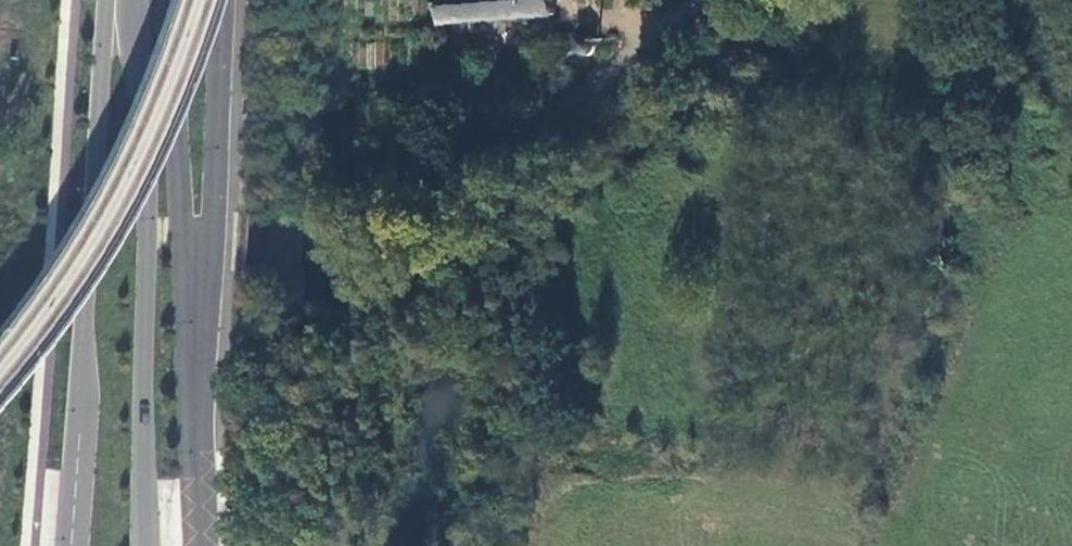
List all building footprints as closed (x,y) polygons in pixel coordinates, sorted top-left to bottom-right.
[(442,24),(557,14),(557,0),(441,0),(442,24)]
